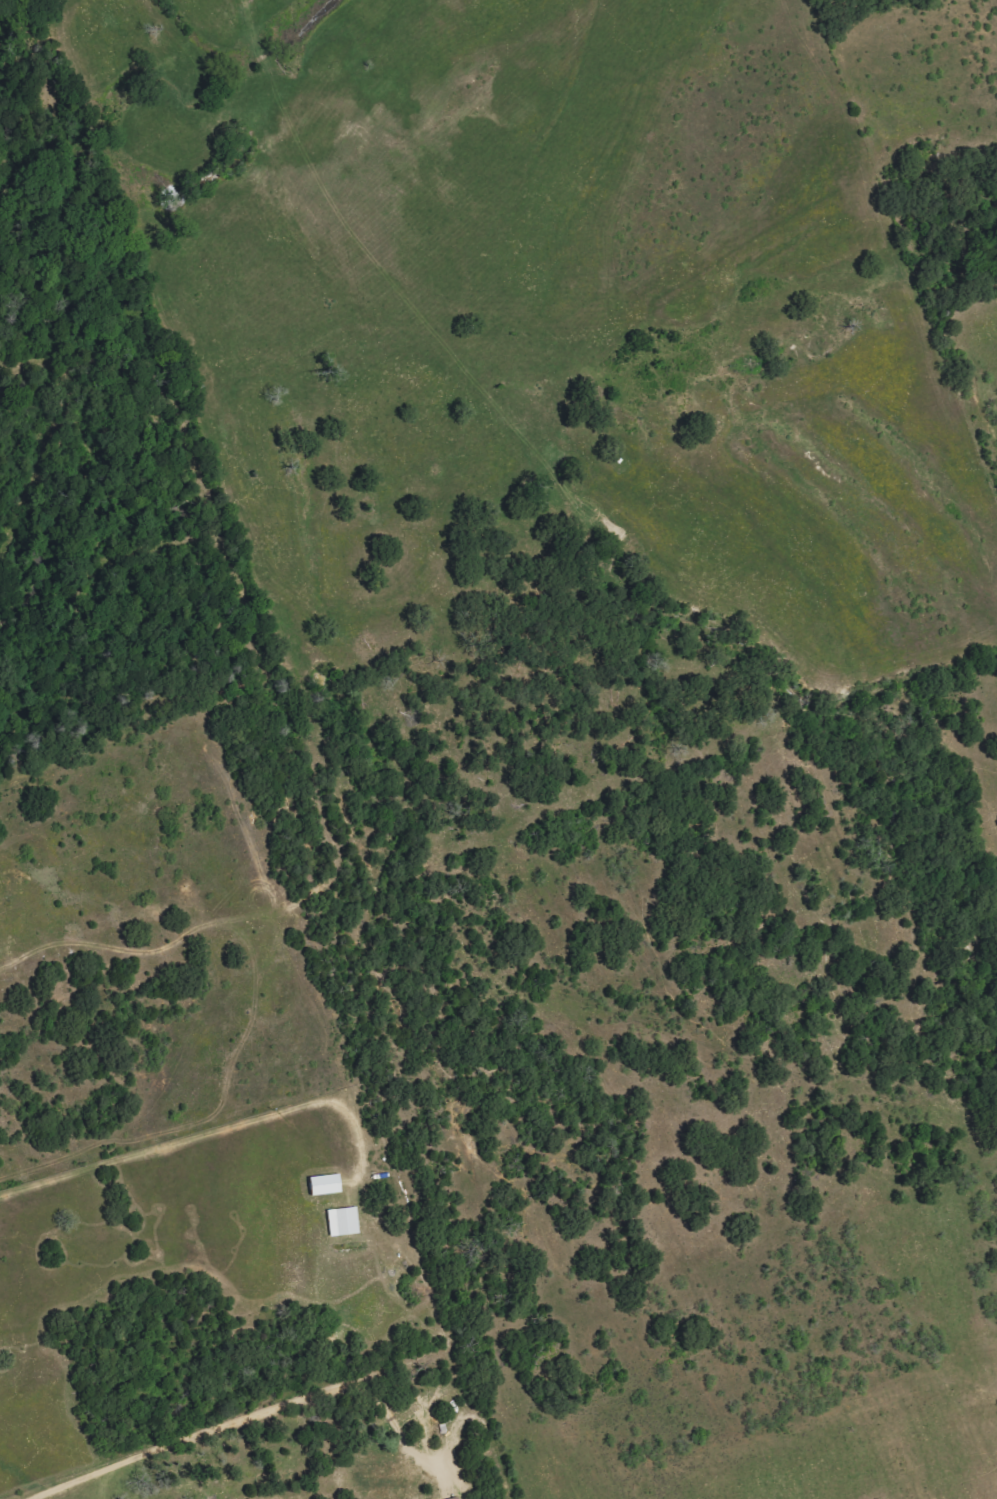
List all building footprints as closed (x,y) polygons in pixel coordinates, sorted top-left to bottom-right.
[(312,1177),(314,1196),(343,1192),(341,1175),(312,1177)] [(329,1211),(333,1238),(362,1233),(358,1207),(329,1211)]
